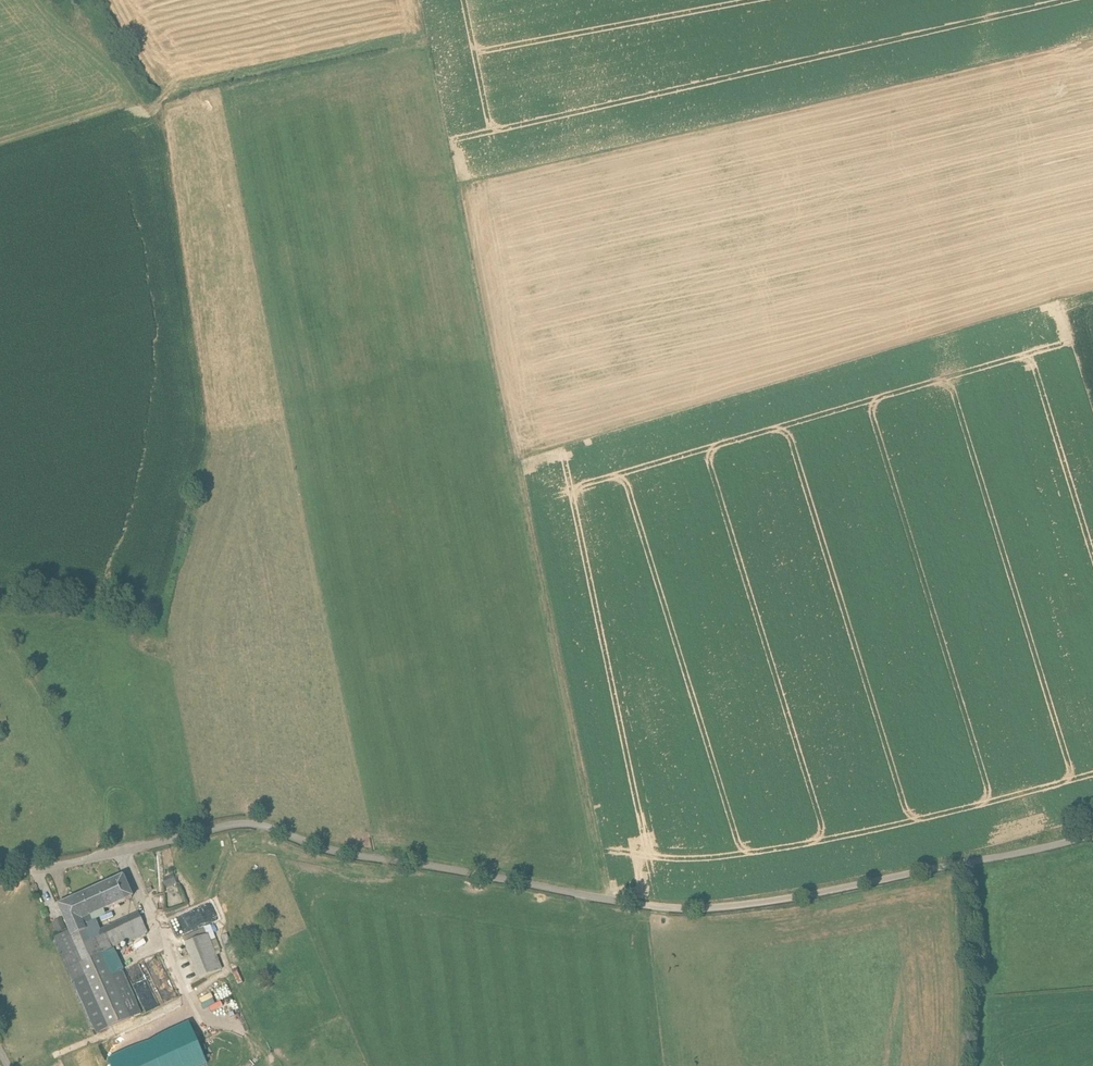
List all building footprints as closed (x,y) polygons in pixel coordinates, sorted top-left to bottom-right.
[(175,874),(163,878),(167,888),(179,884),(175,874)] [(122,876),(81,895),(90,916),(132,898),(122,876)] [(57,905),(69,931),(54,938),(97,1033),(141,1013),(112,950),(148,934),(139,913),(98,932),(92,921),(90,916),(81,895),(57,905)] [(188,913),(190,919),(202,915),(200,908),(188,913)] [(55,928),(58,935),(66,931),(63,924),(55,928)] [(185,945),(189,954),(200,979),(221,970),(207,935),(185,945)] [(109,1054),(113,1065),(208,1065),(192,1024),(109,1054)]
